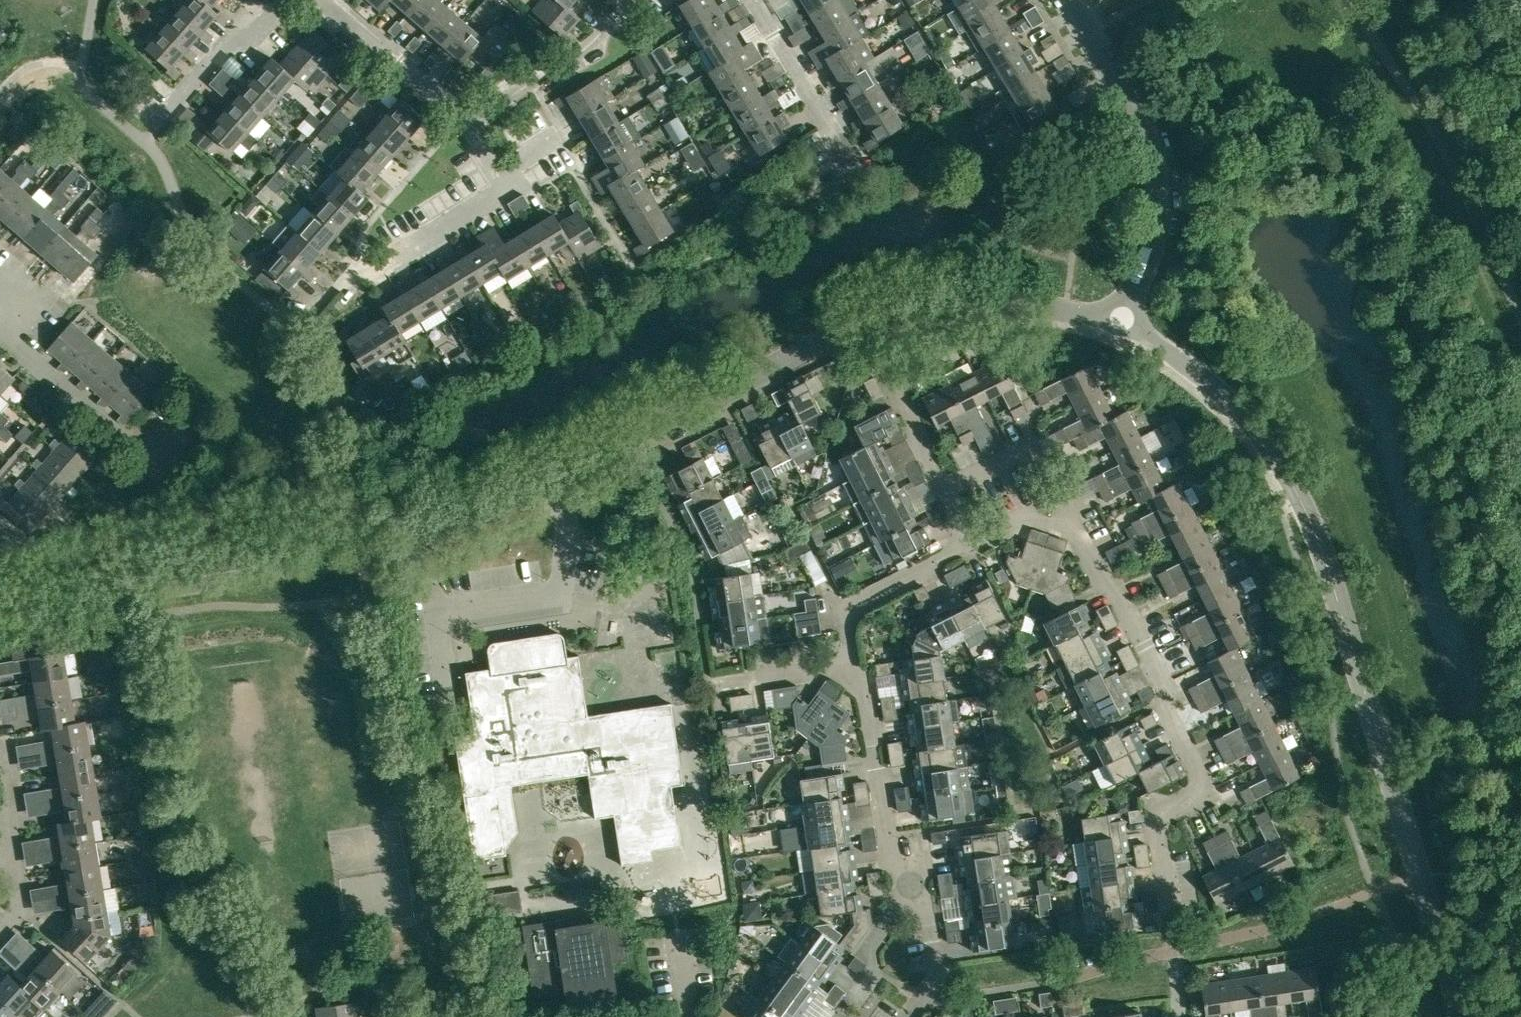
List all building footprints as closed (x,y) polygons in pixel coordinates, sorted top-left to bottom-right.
[(202,0),(189,0),(179,11),(202,32),(204,29),(214,18),(218,14),(217,13),(211,8),(202,0)] [(379,10),(388,0),(368,0),(379,10)] [(407,14),(419,0),(392,0),(407,14)] [(407,14),(425,30),(446,6),(439,0),(419,0),(407,14)] [(578,19),(566,9),(556,0),(548,0),(547,2),(545,0),(542,0),(532,11),(562,37),(560,40),(568,47),(574,41),(566,33),(578,19)] [(566,9),(574,0),(556,0),(566,9)] [(594,0),(593,0),(587,7),(598,16),(604,9),(594,0)] [(604,9),(610,2),(607,0),(594,0),(604,9)] [(692,25),(728,4),(726,0),(717,6),(713,0),(687,0),(680,4),(692,25)] [(809,12),(829,0),(801,0),(809,12)] [(809,12),(822,33),(848,17),(837,0),(829,0),(809,12)] [(966,1),(958,6),(971,27),(997,11),(993,3),(999,0),(968,0),(966,1)] [(728,4),(692,25),(705,46),(740,25),(738,21),(729,26),(721,14),(730,8),(728,4)] [(446,6),(425,30),(443,46),(464,22),(446,6)] [(1039,13),(1035,6),(1023,13),(1027,21),(1039,13)] [(784,17),(789,25),(801,18),(796,10),(784,17)] [(179,11),(163,30),(186,50),(182,54),(191,61),(197,54),(188,47),(198,36),(202,32),(179,11)] [(217,13),(218,14),(214,18),(222,25),(228,18),(220,11),(217,13)] [(857,11),(848,17),(822,33),(826,40),(809,51),(817,64),(861,38),(870,32),(857,11)] [(984,47),(1010,31),(997,11),(971,27),(984,47)] [(1039,13),(1027,21),(1032,28),(1044,21),(1039,13)] [(805,25),(801,18),(789,25),(794,33),(805,25)] [(397,20),(388,31),(395,37),(404,27),(397,20)] [(468,54),(482,38),(464,22),(443,46),(461,62),(468,54)] [(488,70),(511,44),(505,37),(508,34),(495,23),(482,38),(468,54),(485,68),(478,76),(485,82),(493,73),(488,70)] [(743,29),(740,25),(705,46),(717,67),(753,45),(751,42),(742,47),(734,34),(743,29)] [(312,29),(296,47),(323,71),(328,65),(332,68),(343,56),(312,29)] [(186,50),(163,30),(146,49),(169,69),(166,72),(175,79),(181,72),(173,65),(182,54),(186,50)] [(1010,31),(984,47),(996,68),(1022,52),(1010,31)] [(1045,49),(1057,42),(1052,34),(1040,41),(1045,49)] [(415,36),(406,47),(413,53),(422,42),(415,36)] [(861,38),(817,64),(819,68),(828,62),(836,75),(827,81),(829,85),(865,64),(853,44),(861,39),(861,38)] [(761,59),(753,45),(717,67),(709,72),(722,92),(748,76),(744,69),(761,59)] [(296,47),(280,65),(295,78),(307,89),(312,83),(316,86),(327,74),(323,71),(296,47)] [(433,52),(424,63),(431,69),(440,58),(433,52)] [(1022,52),(996,68),(1009,88),(1035,72),(1022,52)] [(1057,69),(1069,62),(1064,54),(1052,61),(1057,69)] [(295,78),(280,65),(272,58),(257,76),(280,96),(295,78)] [(878,84),(865,64),(829,85),(831,89),(841,83),(848,96),(839,101),(842,106),(878,84)] [(451,68),(442,79),(448,85),(458,74),(451,68)] [(221,74),(231,84),(236,79),(225,70),(221,74)] [(1009,88),(1021,109),(1047,93),(1035,72),(1009,88)] [(224,113),(247,133),(264,114),(241,94),(238,98),(227,88),(231,84),(221,74),(211,85),(232,104),(224,113)] [(774,89),(786,81),(781,74),(769,81),(774,89)] [(280,96),(257,76),(241,94),(264,114),(280,96)] [(761,97),(748,76),(722,92),(734,113),(761,97)] [(566,93),(556,99),(560,107),(570,101),(580,119),(607,103),(616,98),(602,77),(594,82),(593,81),(567,96),(566,93)] [(345,78),(339,85),(347,92),(353,85),(345,78)] [(786,81),(774,89),(778,96),(790,89),(786,81)] [(852,122),(855,127),(890,105),(878,84),(842,106),(844,109),(853,104),(861,116),(852,122)] [(361,85),(355,92),(366,101),(372,94),(361,85)] [(647,95),(652,103),(664,95),(659,88),(647,95)] [(366,101),(355,92),(350,98),(360,108),(366,101)] [(1025,135),(1034,130),(1060,115),(1062,118),(1072,112),(1067,104),(1057,110),(1047,93),(1021,109),(1013,114),(1025,135)] [(664,95),(652,103),(657,110),(669,103),(664,95)] [(328,97),(322,104),(330,111),(336,104),(328,97)] [(773,118),(761,97),(734,113),(747,134),(773,118)] [(401,99),(385,117),(409,137),(424,119),(401,99)] [(619,123),(607,103),(580,119),(593,140),(619,123)] [(903,126),(890,105),(855,127),(856,130),(865,124),(873,137),(864,142),(869,150),(879,144),(877,141),(903,126)] [(311,112),(305,119),(315,128),(321,122),(311,112)] [(247,133),(224,113),(211,127),(198,116),(184,132),(208,152),(218,141),(231,152),(247,133)] [(774,119),(773,118),(747,134),(760,155),(786,139),(781,131),(791,126),(783,113),(774,119)] [(680,122),(676,116),(663,124),(667,130),(680,122)] [(385,117),(370,135),(393,155),(409,137),(385,117)] [(628,118),(619,123),(593,140),(605,160),(631,144),(640,139),(628,118)] [(330,121),(324,127),(334,137),(340,130),(330,121)] [(334,137),(324,127),(318,134),(329,143),(334,137)] [(393,155),(370,135),(354,153),(377,173),(393,155)] [(303,142),(297,149),(307,158),(313,151),(303,142)] [(644,164),(631,144),(605,160),(609,166),(592,177),(600,191),(636,169),(644,164)] [(684,156),(689,164),(701,156),(696,149),(684,156)] [(720,149),(708,157),(713,164),(725,157),(720,149)] [(354,153),(338,171),(345,177),(361,191),(377,173),(354,153)] [(705,164),(701,156),(689,164),(694,171),(705,164)] [(16,182),(31,165),(24,159),(16,167),(17,172),(11,178),(0,168),(0,200),(16,182)] [(31,165),(16,182),(0,200),(0,216),(9,223),(32,196),(20,186),(26,180),(30,180),(38,171),(31,165)] [(648,190),(636,169),(600,191),(602,194),(611,188),(622,206),(648,190)] [(278,171),(272,177),(282,187),(288,180),(278,171)] [(282,187),(272,177),(266,184),(276,193),(282,187)] [(345,177),(329,195),(352,215),(368,197),(361,191),(345,177)] [(44,207),(32,196),(9,223),(25,238),(42,219),(49,211),(64,194),(57,187),(49,196),(49,200),(44,207)] [(310,199),(319,207),(313,213),(336,233),(352,215),(329,195),(320,187),(310,199)] [(622,206),(634,227),(660,211),(648,190),(622,206)] [(25,238),(41,252),(58,233),(65,225),(53,215),(58,208),(62,208),(70,199),(64,194),(49,211),(42,219),(25,238)] [(530,206),(526,200),(523,194),(522,194),(515,199),(522,211),(530,206)] [(251,195),(245,202),(253,208),(259,202),(251,195)] [(515,199),(507,203),(515,216),(522,211),(515,199)] [(560,224),(559,224),(569,241),(568,242),(576,255),(585,250),(587,254),(601,246),(581,212),(583,210),(577,200),(570,205),(575,214),(560,224)] [(673,231),(660,211),(634,227),(643,242),(634,248),(639,256),(649,250),(647,247),(673,231)] [(313,213),(298,231),(321,251),(336,233),(313,213)] [(554,214),(532,227),(548,254),(568,242),(569,241),(559,224),(560,224),(554,214)] [(41,252),(58,267),(74,248),(81,240),(97,223),(89,216),(81,225),(81,229),(76,235),(65,225),(58,233),(41,252)] [(243,223),(236,216),(230,222),(226,227),(233,234),(243,223)] [(103,228),(97,223),(81,240),(74,248),(58,267),(74,281),(91,262),(98,254),(85,243),(90,237),(95,237),(103,228)] [(289,223),(273,241),(313,277),(315,274),(307,267),(321,251),(298,231),(289,223)] [(494,227),(477,237),(482,247),(486,244),(502,270),(501,271),(507,279),(528,266),(512,240),(504,244),(494,227)] [(532,227),(512,240),(528,266),(548,254),(532,227)] [(313,277),(273,241),(260,256),(269,264),(256,279),(279,299),(285,291),(293,299),(300,292),(291,284),(301,273),(309,281),(313,277)] [(464,245),(456,250),(462,259),(466,257),(482,283),(501,271),(502,270),(486,244),(482,247),(469,254),(464,245)] [(444,258),(436,262),(441,272),(445,269),(461,295),(482,283),(466,257),(462,259),(449,267),(444,258)] [(423,270),(415,275),(421,284),(425,282),(441,308),(461,295),(445,269),(441,272),(429,279),(423,270)] [(402,283),(395,288),(400,297),(404,295),(420,321),(441,308),(425,282),(421,284),(408,292),(402,283)] [(382,295),(374,300),(379,309),(382,307),(388,315),(400,333),(401,332),(420,321),(404,295),(400,297),(387,305),(382,295)] [(346,328),(338,333),(344,343),(347,341),(358,358),(351,362),(361,380),(372,373),(367,364),(391,349),(400,364),(414,355),(401,332),(400,333),(388,315),(372,325),(366,316),(359,320),(364,330),(351,338),(346,328)] [(58,367),(64,372),(69,367),(93,340),(71,322),(48,348),(63,361),(58,367)] [(112,357),(93,340),(69,367),(83,379),(78,385),(84,390),(89,384),(112,357)] [(132,375),(112,357),(89,384),(103,396),(98,402),(103,407),(108,402),(132,375)] [(974,372),(987,399),(1001,392),(1014,418),(1027,412),(1000,359),(974,372)] [(0,394),(15,377),(0,364),(0,393),(0,394)] [(1088,366),(1035,393),(1041,405),(1068,392),(1074,405),(1101,392),(1088,366)] [(852,371),(843,368),(836,372),(840,379),(848,382),(852,371)] [(860,374),(852,371),(848,382),(857,385),(864,381),(860,374)] [(987,399),(974,372),(948,385),(975,438),(983,454),(997,447),(976,404),(987,399)] [(152,393),(132,375),(108,402),(122,414),(117,419),(124,425),(129,420),(152,393)] [(35,390),(23,379),(19,384),(20,388),(29,396),(35,390)] [(820,413),(804,379),(782,390),(788,401),(794,414),(801,423),(820,413)] [(922,398),(935,425),(950,418),(960,439),(963,444),(975,438),(948,385),(922,398)] [(777,406),(788,401),(782,390),(772,395),(777,406)] [(1101,392),(1074,405),(1081,419),(1055,432),(1061,445),(1074,438),(1114,418),(1101,392)] [(887,435),(898,430),(887,408),(882,398),(861,409),(865,419),(853,425),(864,446),(880,438),(887,435)] [(752,405),(741,411),(747,422),(757,416),(752,405)] [(3,425),(9,419),(0,411),(0,423),(3,425)] [(1112,449),(1138,435),(1126,411),(1114,418),(1074,438),(1080,450),(1106,437),(1112,449)] [(774,424),(791,457),(795,466),(817,455),(801,423),(794,414),(774,424)] [(771,468),(791,457),(774,424),(753,434),(771,468)] [(16,437),(23,443),(24,444),(34,433),(33,432),(26,426),(16,437)] [(50,444),(55,449),(82,473),(100,452),(73,429),(61,443),(55,438),(50,444)] [(898,430),(887,435),(892,445),(903,440),(898,430)] [(1100,489),(1152,463),(1138,435),(1112,449),(1120,464),(1093,477),(1100,489)] [(741,438),(730,443),(736,454),(746,449),(741,438)] [(880,438),(864,446),(840,458),(851,478),(885,461),(890,458),(880,438)] [(65,493),(82,473),(55,449),(43,463),(38,458),(32,464),(38,469),(65,493)] [(678,495),(712,478),(701,458),(664,477),(671,491),(675,489),(678,495)] [(902,465),(908,476),(918,470),(913,459),(902,465)] [(895,481),(885,461),(851,478),(861,499),(895,481)] [(1151,496),(1165,488),(1152,463),(1100,489),(1106,501),(1132,488),(1139,502),(1151,496)] [(756,483),(767,477),(761,466),(751,472),(756,483)] [(48,512),(65,493),(38,469),(26,483),(20,478),(15,484),(21,489),(48,512)] [(918,470),(908,476),(913,486),(924,481),(918,470)] [(767,477),(756,483),(762,493),(772,488),(767,477)] [(689,517),(723,500),(712,478),(678,495),(689,517)] [(895,481),(861,499),(872,519),(905,502),(895,481)] [(1165,488),(1151,496),(1158,509),(1132,522),(1138,534),(1191,508),(1178,482),(1165,488)] [(0,501),(0,508),(2,510),(29,533),(48,512),(21,489),(9,503),(3,498),(0,501)] [(699,536),(733,519),(723,500),(689,517),(699,536)] [(928,516),(939,511),(933,500),(923,506),(928,516)] [(882,540),(916,523),(905,502),(872,519),(862,524),(873,544),(882,540)] [(1178,547),(1204,533),(1191,508),(1138,534),(1128,540),(1133,551),(1144,546),(1144,547),(1171,533),(1178,547)] [(939,511),(928,516),(934,527),(944,522),(939,511)] [(751,557),(743,541),(752,536),(741,515),(733,519),(699,536),(710,557),(716,554),(721,564),(722,564),(722,566),(747,560),(747,558),(751,557)] [(916,523),(882,540),(893,560),(930,541),(923,526),(919,528),(916,523)] [(1204,533),(1178,547),(1184,560),(1158,573),(1164,585),(1217,559),(1204,533)] [(795,545),(800,555),(810,550),(805,539),(795,545)] [(1018,584),(1031,589),(1045,546),(1027,540),(1021,557),(1009,553),(1006,562),(1018,584)] [(800,555),(795,545),(784,550),(789,560),(800,555)] [(1045,546),(1031,589),(1045,593),(1067,582),(1070,573),(1058,569),(1064,552),(1045,546)] [(1217,559),(1164,585),(1170,597),(1196,584),(1203,598),(1229,585),(1217,559)] [(722,566),(724,576),(712,578),(716,601),(753,596),(747,560),(722,566)] [(967,566),(956,571),(961,582),(972,577),(967,566)] [(956,571),(945,576),(951,587),(961,582),(956,571)] [(1068,583),(1046,594),(1054,610),(1076,599),(1068,583)] [(989,584),(968,594),(984,628),(1005,617),(989,584)] [(1190,637),(1242,610),(1229,585),(1203,598),(1210,611),(1184,625),(1190,637)] [(925,587),(915,592),(920,602),(931,597),(925,587)] [(719,623),(767,616),(763,594),(753,596),(716,601),(719,623)] [(947,605),(960,629),(964,638),(984,628),(968,594),(947,605)] [(804,599),(806,611),(818,609),(816,597),(804,599)] [(589,726),(579,661),(577,647),(596,644),(591,611),(561,616),(559,602),(467,616),(472,647),(445,651),(449,676),(465,673),(472,718),(475,733),(455,736),(474,860),(506,855),(505,845),(509,844),(518,832),(510,782),(514,781),(518,781),(518,784),(589,774),(595,818),(625,813),(626,821),(616,823),(622,865),(653,860),(652,850),(682,846),(676,804),(665,806),(662,787),(683,784),(671,703),(599,713),(600,718),(601,724),(589,726)] [(1100,620),(1111,614),(1106,604),(1095,609),(1100,620)] [(941,650),(964,638),(960,629),(947,605),(927,615),(931,625),(920,631),(916,638),(941,650)] [(1054,643),(1088,627),(1077,606),(1044,623),(1054,643)] [(818,609),(806,611),(794,613),(798,636),(821,633),(818,609)] [(1242,610),(1190,637),(1196,649),(1222,636),(1229,650),(1235,648),(1256,637),(1242,610)] [(1111,614),(1100,620),(1106,630),(1116,625),(1111,614)] [(770,640),(767,616),(719,623),(720,631),(715,632),(718,648),(770,640)] [(1088,627),(1054,643),(1065,664),(1098,647),(1088,627)] [(32,670),(34,682),(68,676),(64,652),(63,652),(61,638),(11,646),(16,673),(32,670)] [(941,650),(916,638),(913,645),(915,658),(904,660),(904,665),(898,666),(901,683),(945,677),(941,650)] [(1116,650),(1121,661),(1132,655),(1126,645),(1116,650)] [(1098,647),(1065,664),(1056,668),(1059,674),(1067,689),(1075,684),(1108,668),(1098,647)] [(1235,648),(1229,650),(1208,661),(1215,674),(1189,688),(1195,700),(1248,673),(1235,648)] [(1137,666),(1132,655),(1121,661),(1126,671),(1137,666)] [(890,662),(878,664),(880,675),(891,674),(890,662)] [(1119,688),(1108,668),(1075,684),(1085,705),(1119,688)] [(1248,673),(1195,700),(1201,712),(1227,699),(1234,712),(1261,699),(1248,673)] [(71,699),(68,676),(34,682),(36,694),(20,697),(22,707),(71,699)] [(909,698),(910,705),(948,700),(945,677),(901,683),(904,699),(909,698)] [(796,685),(772,689),(762,690),(766,710),(775,708),(775,709),(793,706),(796,729),(807,737),(834,701),(819,690),(809,704),(798,696),(796,685)] [(1147,686),(1137,691),(1142,702),(1153,697),(1147,686)] [(1129,709),(1119,688),(1085,705),(1096,725),(1129,709)] [(754,695),(730,698),(732,710),(756,707),(754,695)] [(883,698),(884,709),(896,707),(895,696),(883,698)] [(76,723),(71,699),(22,707),(24,720),(40,718),(42,730),(52,728),(76,725),(76,723)] [(912,717),(914,728),(951,722),(957,721),(954,699),(948,700),(910,705),(912,717)] [(1261,699),(1234,712),(1241,726),(1214,739),(1221,752),(1274,724),(1261,699)] [(851,713),(834,701),(807,737),(820,746),(822,763),(847,759),(844,742),(850,735),(840,727),(851,713)] [(898,719),(896,707),(884,709),(886,718),(886,722),(898,719)] [(1151,714),(1140,719),(1145,730),(1156,725),(1151,714)] [(768,719),(745,722),(751,760),(774,756),(768,719)] [(76,723),(76,725),(52,728),(54,740),(38,742),(40,754),(89,746),(85,722),(76,723)] [(751,760),(745,722),(722,726),(730,772),(752,769),(751,760)] [(914,728),(917,750),(954,745),(951,722),(914,728)] [(1274,724),(1221,752),(1227,764),(1253,751),(1260,764),(1287,750),(1274,724)] [(1104,764),(1138,747),(1127,726),(1093,743),(1104,764)] [(889,742),(891,754),(903,753),(901,741),(889,742)] [(965,743),(954,745),(917,750),(920,773),(968,766),(965,743)] [(1155,750),(1160,761),(1171,755),(1165,744),(1155,750)] [(93,770),(89,746),(40,754),(42,766),(58,764),(60,775),(93,770)] [(1114,784),(1137,772),(1148,767),(1138,747),(1104,764),(1114,784)] [(1267,778),(1241,791),(1247,803),(1301,776),(1287,750),(1260,764),(1267,778)] [(905,764),(903,753),(891,754),(893,766),(905,764)] [(1182,776),(1171,755),(1160,761),(1148,767),(1137,772),(1148,793),(1182,776)] [(920,773),(924,796),(972,789),(968,766),(920,773)] [(97,794),(93,770),(60,775),(62,787),(46,790),(48,802),(97,794)] [(800,779),(804,802),(841,796),(837,774),(800,779)] [(855,794),(867,793),(865,781),(853,782),(855,794)] [(898,800),(910,798),(908,786),(896,788),(898,800)] [(975,812),(972,789),(924,796),(925,803),(920,804),(922,819),(975,812)] [(867,793),(855,794),(857,806),(861,805),(868,805),(867,793)] [(65,811),(67,822),(91,819),(101,817),(97,794),(48,802),(50,813),(65,811)] [(844,819),(841,796),(804,802),(807,825),(844,819)] [(912,810),(910,798),(898,800),(900,812),(912,810)] [(1079,807),(1084,841),(1121,836),(1118,813),(1093,816),(1091,805),(1079,807)] [(1140,809),(1128,811),(1130,823),(1141,821),(1140,809)] [(1254,851),(1267,877),(1293,864),(1267,811),(1254,818),(1267,844),(1254,851)] [(44,839),(46,850),(95,842),(91,819),(67,822),(57,824),(59,836),(44,839)] [(848,842),(844,819),(807,825),(798,826),(799,833),(801,849),(810,847),(848,842)] [(860,828),(862,840),(874,838),(872,826),(860,828)] [(947,842),(945,830),(933,832),(935,844),(947,842)] [(960,837),(963,859),(1012,852),(1008,830),(997,831),(960,837)] [(1227,831),(1215,838),(1242,890),(1267,877),(1254,851),(1240,858),(1227,831)] [(1125,858),(1121,836),(1084,841),(1088,864),(1125,858)] [(874,838),(862,840),(863,851),(875,850),(874,838)] [(1216,903),(1242,890),(1215,838),(1203,844),(1216,870),(1202,877),(1216,903)] [(99,866),(95,842),(46,850),(48,862),(63,860),(65,872),(99,866)] [(851,864),(848,842),(810,847),(814,870),(851,864)] [(1133,845),(1135,856),(1146,855),(1145,843),(1133,845)] [(1015,875),(1012,852),(963,859),(967,882),(1015,875)] [(1148,866),(1146,855),(1135,856),(1137,868),(1148,866)] [(1088,864),(1091,886),(1128,881),(1125,858),(1088,864)] [(855,887),(851,864),(814,870),(817,893),(855,887)] [(103,890),(99,866),(65,872),(68,883),(52,886),(54,898),(103,890)] [(867,873),(869,885),(880,883),(879,871),(867,873)] [(940,874),(942,886),(953,884),(951,872),(940,874)] [(1019,897),(1015,875),(967,882),(970,904),(1007,899),(1019,897)] [(1084,911),(1094,909),(1132,903),(1128,881),(1091,886),(1091,887),(1080,888),(1084,911)] [(882,895),(880,883),(869,885),(870,897),(882,895)] [(955,896),(953,884),(942,886),(943,897),(955,896)] [(843,935),(859,947),(872,929),(869,908),(858,910),(855,887),(817,893),(821,916),(849,911),(851,924),(843,935)] [(1140,890),(1142,902),(1153,900),(1152,888),(1140,890)] [(107,910),(103,890),(54,898),(56,910),(72,907),(73,916),(107,910)] [(519,890),(492,894),(495,914),(522,909),(519,890)] [(1036,894),(1038,907),(1051,905),(1049,893),(1036,894)] [(1007,899),(970,904),(974,927),(1011,921),(1007,899)] [(1153,900),(1142,902),(1143,913),(1155,911),(1153,900)] [(1132,903),(1094,909),(1098,932),(1140,926),(1138,910),(1133,910),(1132,903)] [(107,910),(73,916),(74,924),(61,938),(86,961),(111,935),(123,933),(119,910),(107,912),(107,910)] [(1060,939),(1072,937),(1068,915),(1057,917),(1060,939)] [(948,930),(960,929),(958,917),(946,918),(948,930)] [(604,921),(579,924),(569,926),(568,919),(523,926),(534,996),(565,991),(569,1013),(619,1006),(612,962),(628,960),(621,918),(604,921)] [(1011,921),(974,927),(975,934),(970,935),(972,951),(1014,945),(1011,921)] [(814,925),(800,944),(830,966),(844,948),(853,954),(859,947),(843,935),(828,924),(814,925)] [(960,929),(948,930),(950,942),(962,940),(960,929)] [(155,937),(140,939),(139,944),(130,954),(144,966),(155,953),(155,937)] [(817,984),(830,966),(800,944),(791,937),(777,955),(786,962),(817,984)] [(24,957),(61,991),(78,973),(52,950),(44,959),(32,948),(24,957)] [(855,956),(848,966),(858,973),(865,963),(855,956)] [(61,991),(24,957),(16,966),(27,977),(19,985),(8,974),(7,975),(45,1009),(61,991)] [(830,1010),(838,1000),(828,993),(817,984),(786,962),(773,980),(803,1003),(811,992),(822,1001),(821,1003),(830,1010)] [(1286,971),(1291,1001),(1306,998),(1308,1016),(1323,1016),(1315,967),(1286,971)] [(1286,971),(1258,976),(1264,1016),(1278,1016),(1276,1003),(1291,1001),(1286,971)] [(7,975),(0,983),(0,1000),(16,1015),(32,998),(44,1009),(45,1009),(7,975)] [(1234,1009),(1249,1007),(1250,1016),(1264,1016),(1258,976),(1229,980),(1234,1009)] [(759,999),(784,1016),(793,1016),(803,1003),(773,980),(759,999)] [(1229,980),(1201,984),(1206,1016),(1220,1016),(1219,1012),(1234,1009),(1229,980)] [(835,983),(828,993),(838,1000),(845,990),(835,983)] [(1050,993),(1039,995),(1041,1007),(1052,1005),(1050,993)] [(84,1012),(90,1016),(102,1016),(111,1008),(98,996),(84,1012)] [(1018,1010),(1017,998),(1005,1000),(1007,1012),(1018,1010)] [(759,999),(746,1016),(784,1016),(759,999)] [(1084,999),(1080,1000),(1062,1003),(1064,1016),(1086,1014),(1084,999)] [(0,1000),(0,1016),(15,1016),(16,1015),(0,1000)] [(995,1014),(1007,1012),(1005,1000),(993,1002),(995,1014)] [(355,1001),(317,1007),(318,1016),(358,1016),(355,1001)] [(961,1016),(973,1016),(971,1005),(959,1007),(961,1016)]
